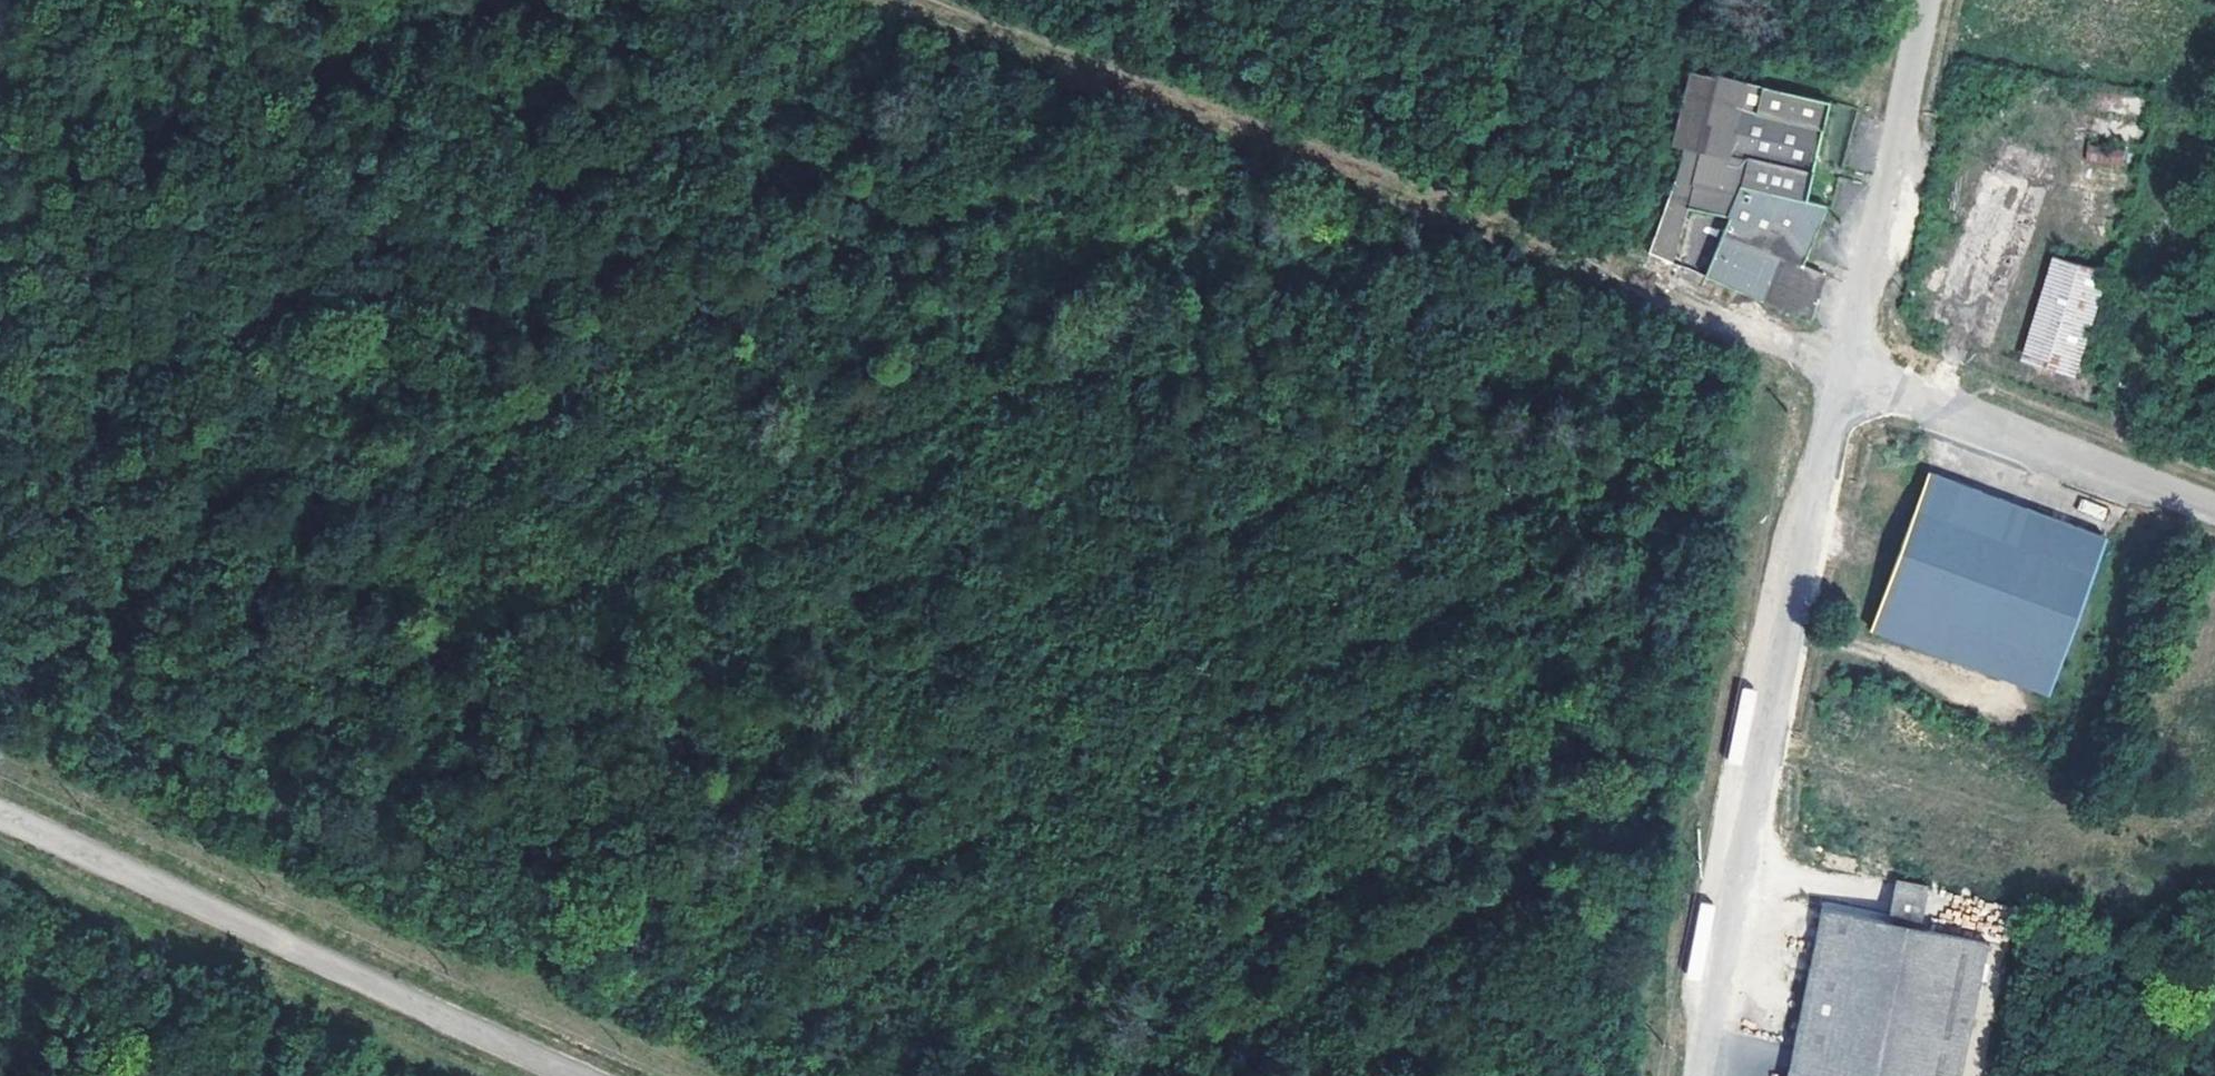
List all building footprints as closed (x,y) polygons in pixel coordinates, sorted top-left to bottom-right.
[(1804,201),(1829,102),(1691,68),(1672,147),(1680,149),(1658,252),(1674,262),(1687,207),(1730,219),(1707,276),(1810,319),(1829,275),(1805,265),(1829,207),(1804,201)] [(2125,165),(2125,143),(2086,143),(2086,165),(2125,165)] [(2105,287),(2062,274),(2033,368),(2076,381),(2105,287)] [(2104,536),(1928,469),(1869,628),(2047,694),(2104,536)] [(1984,938),(1822,905),(1787,1075),(1958,1075),(1984,938)]
